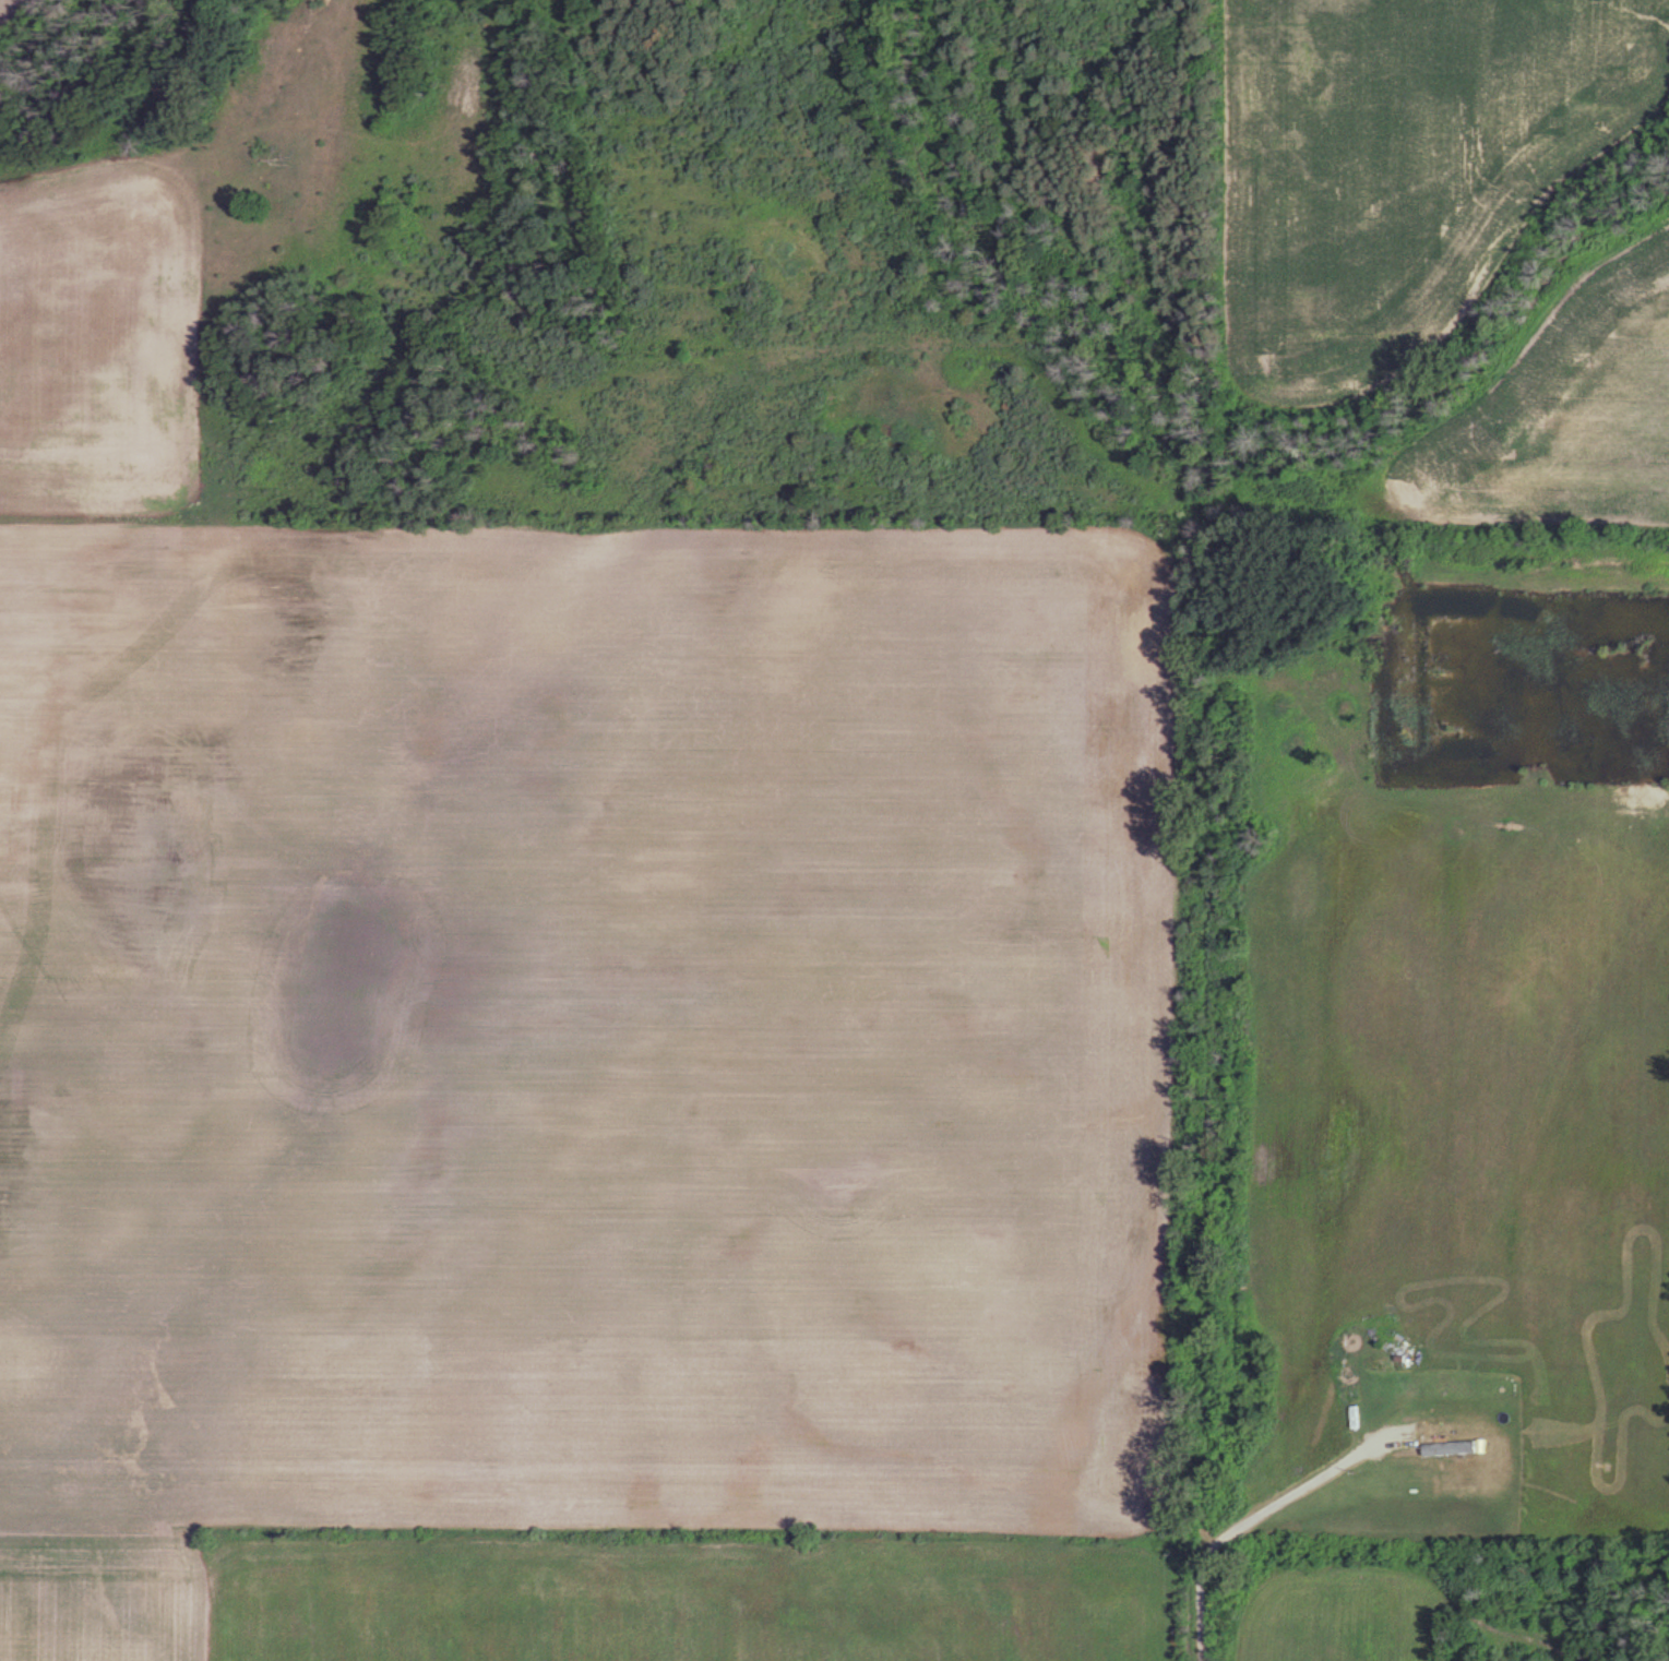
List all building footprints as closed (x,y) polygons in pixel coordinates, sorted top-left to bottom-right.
[(1482,1442),(1426,1444),(1427,1457),(1483,1454),(1482,1442)]
